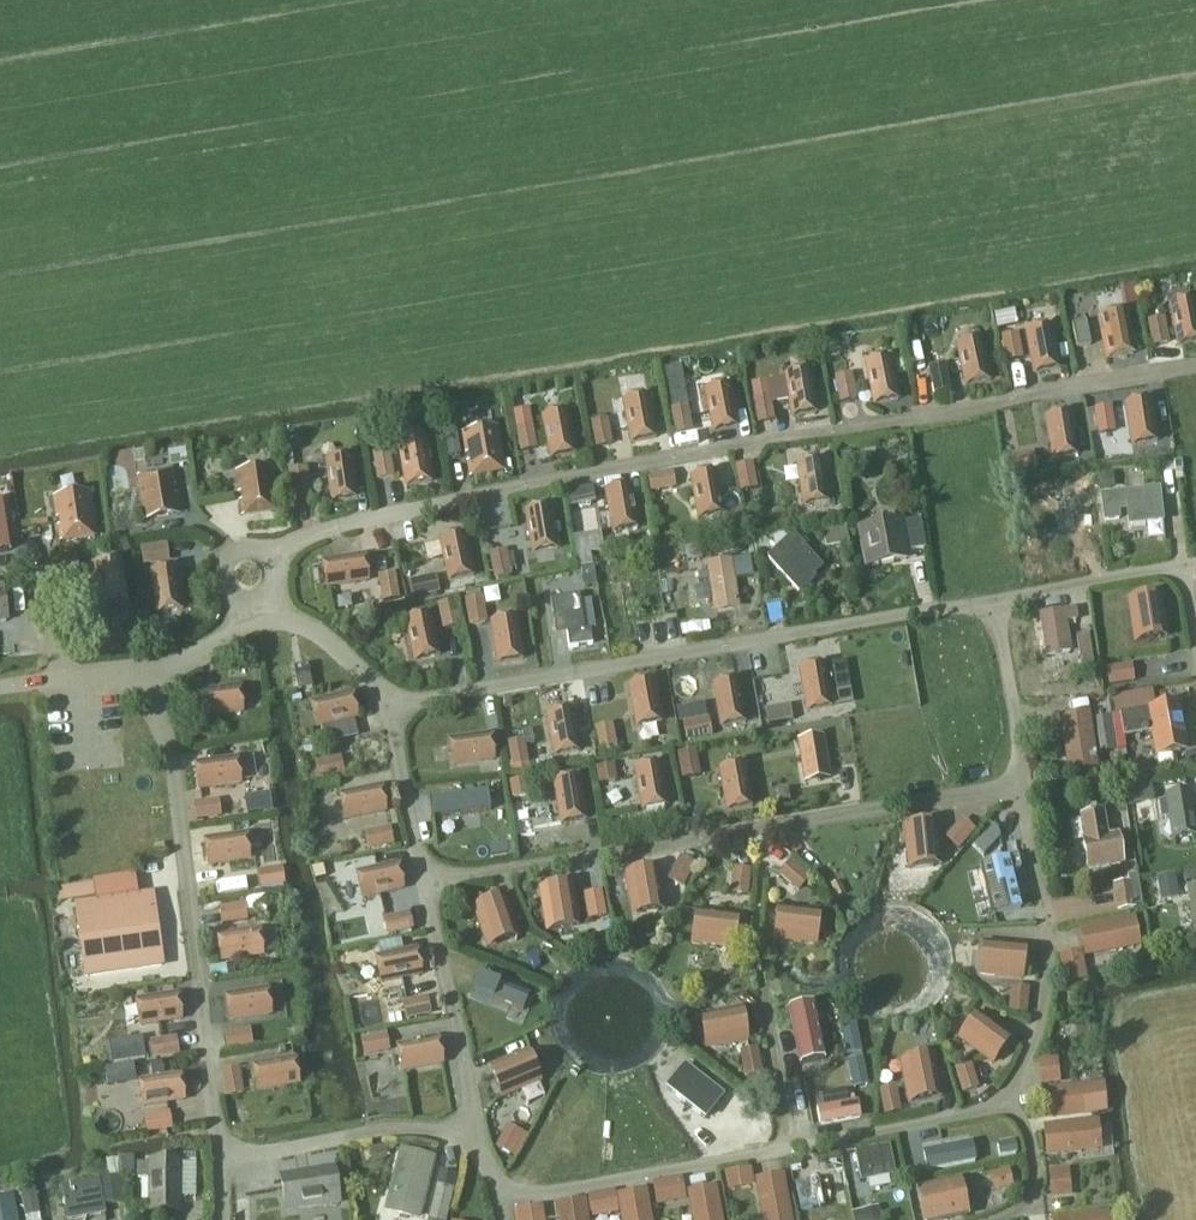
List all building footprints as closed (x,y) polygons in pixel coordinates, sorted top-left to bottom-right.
[(1195,343),(1195,304),(1195,301),(1171,306),(1178,346),(1195,343)] [(1109,360),(1134,355),(1126,315),(1101,320),(1109,360)] [(1154,346),(1168,344),(1164,320),(1149,323),(1154,346)] [(1077,349),(1091,346),(1087,322),(1072,325),(1077,349)] [(916,327),(905,329),(907,340),(918,338),(916,327)] [(1024,333),(1032,375),(1061,370),(1052,327),(1024,333)] [(1022,360),(1018,334),(1001,336),(1006,362),(1022,360)] [(966,387),(991,381),(982,341),(957,347),(966,387)] [(874,405),(899,400),(891,360),(866,365),(874,405)] [(935,393),(949,390),(945,366),(930,369),(935,393)] [(792,418),(817,413),(810,373),(785,377),(792,418)] [(842,402),(856,400),(851,376),(837,379),(842,402)] [(766,382),(752,385),(755,399),(759,423),(773,421),(769,397),(766,382)] [(713,432),(738,428),(731,388),(706,392),(713,432)] [(631,443),(656,439),(649,398),(624,403),(631,443)] [(1132,446),(1157,442),(1151,402),(1126,406),(1132,446)] [(677,435),(691,432),(687,408),(672,411),(677,435)] [(1110,408),(1095,410),(1099,434),(1114,432),(1110,408)] [(551,459),(576,454),(568,414),(543,419),(551,459)] [(1053,460),(1078,456),(1071,415),(1046,420),(1053,460)] [(597,448),(611,445),(607,421),(592,424),(597,448)] [(446,429),(450,457),(462,455),(457,427),(446,429)] [(534,427),(520,429),(525,453),(538,450),(534,427)] [(470,476),(505,470),(498,430),(463,436),(470,476)] [(406,487),(431,483),(424,443),(399,447),(406,487)] [(171,468),(188,466),(185,451),(169,454),(171,468)] [(389,453),(376,456),(380,480),(394,477),(389,453)] [(1012,475),(1039,470),(1036,456),(1010,461),(1012,475)] [(332,502),(357,499),(351,459),(326,462),(332,502)] [(804,507),(829,503),(823,463),(798,466),(804,507)] [(744,493),(759,490),(754,466),(739,469),(744,493)] [(271,470),(236,475),(239,494),(243,494),(244,501),(240,502),(242,515),(277,510),(271,470)] [(651,493),(675,488),(672,473),(648,478),(651,493)] [(145,520),(179,514),(173,474),(138,479),(145,520)] [(699,519),(724,514),(716,474),(691,479),(699,519)] [(1080,507),(1092,505),(1088,487),(1076,489),(1080,507)] [(592,488),(567,493),(568,494),(570,508),(595,504),(592,490),(592,488)] [(613,533),(638,528),(631,488),(606,493),(613,533)] [(1159,491),(1101,497),(1104,522),(1119,521),(1117,507),(1127,506),(1129,526),(1163,523),(1159,491)] [(64,542),(93,537),(87,495),(57,500),(64,542)] [(1042,536),(1076,529),(1072,506),(1037,513),(1042,536)] [(533,554),(558,550),(551,509),(526,513),(533,554)] [(920,521),(905,523),(910,552),(925,550),(920,521)] [(868,567),(906,560),(900,524),(861,531),(868,567)] [(845,528),(823,532),(826,544),(847,540),(845,528)] [(604,552),(600,534),(573,539),(578,568),(592,566),(590,554),(604,552)] [(792,536),(767,559),(799,595),(815,579),(814,577),(822,570),(808,554),(797,542),(792,536)] [(449,582),(474,577),(465,537),(440,542),(449,582)] [(774,537),(757,541),(759,554),(776,551),(774,537)] [(738,539),(722,541),(724,555),(740,553),(738,539)] [(145,566),(168,563),(166,548),(143,552),(145,566)] [(496,579),(510,576),(505,552),(491,555),(496,579)] [(326,590),(369,583),(365,555),(321,562),(326,590)] [(708,575),(698,576),(699,583),(709,582),(712,608),(736,605),(733,581),(750,578),(748,559),(706,565),(708,575)] [(602,564),(606,581),(624,577),(620,561),(602,564)] [(101,606),(127,602),(121,562),(96,565),(101,606)] [(594,568),(580,570),(583,589),(597,587),(594,568)] [(157,614),(183,610),(177,570),(152,573),(157,614)] [(399,600),(395,574),(378,577),(383,603),(399,600)] [(628,618),(654,616),(650,578),(625,580),(628,618)] [(412,597),(438,592),(435,579),(410,584),(412,597)] [(1162,595),(1127,600),(1131,626),(1131,628),(1133,644),(1168,638),(1166,623),(1162,595)] [(579,596),(551,600),(556,636),(567,634),(567,635),(569,649),(592,645),(590,631),(584,632),(579,596)] [(473,628),(490,625),(485,599),(468,603),(473,628)] [(455,603),(438,607),(443,632),(460,629),(455,603)] [(1064,612),(1040,616),(1047,656),(1070,652),(1066,624),(1077,622),(1076,611),(1064,612)] [(415,661),(440,656),(431,616),(406,621),(415,661)] [(498,664),(523,660),(516,620),(491,624),(498,664)] [(1080,667),(1095,665),(1090,637),(1076,640),(1080,667)] [(241,671),(256,669),(253,650),(239,652),(241,671)] [(826,666),(831,694),(850,691),(846,663),(826,666)] [(798,670),(806,713),(834,708),(831,694),(826,666),(826,665),(798,670)] [(1108,687),(1135,683),(1132,665),(1106,669),(1108,687)] [(296,693),(311,691),(307,668),(293,670),(296,693)] [(637,727),(662,722),(654,682),(629,686),(637,727)] [(721,727),(746,723),(739,682),(714,687),(721,727)] [(201,719),(242,713),(239,688),(198,693),(201,719)] [(1152,692),(1112,698),(1115,714),(1121,713),(1125,739),(1155,735),(1159,759),(1188,754),(1181,705),(1155,709),(1153,695),(1152,692)] [(317,729),(357,719),(351,694),(311,704),(317,729)] [(790,706),(765,710),(765,711),(768,726),(792,721),(790,708),(790,706)] [(554,756),(579,752),(572,712),(547,716),(554,756)] [(1118,717),(1109,718),(1115,754),(1124,752),(1118,717)] [(1109,718),(1098,720),(1105,755),(1115,754),(1109,718)] [(1073,773),(1100,769),(1093,719),(1066,723),(1073,773)] [(684,742),(708,738),(705,723),(682,728),(684,742)] [(602,756),(616,753),(612,729),(597,731),(602,756)] [(453,766),(493,761),(490,735),(450,741),(453,766)] [(798,743),(805,783),(829,779),(822,739),(798,743)] [(512,769),(527,767),(523,744),(508,747),(512,769)] [(683,780),(698,777),(694,755),(679,758),(683,780)] [(198,792),(241,786),(237,758),(194,764),(198,792)] [(320,781),(343,775),(339,761),(316,767),(320,781)] [(642,811),(667,806),(660,766),(635,770),(642,811)] [(727,811),(752,806),(745,766),(720,771),(727,811)] [(601,786),(616,784),(613,767),(598,770),(601,786)] [(1151,783),(1163,781),(1162,773),(1150,775),(1151,783)] [(552,783),(560,826),(587,822),(580,778),(552,783)] [(511,801),(526,798),(523,782),(509,784),(511,801)] [(1126,789),(1128,800),(1150,796),(1148,785),(1126,789)] [(345,820),(385,812),(380,788),(340,795),(345,820)] [(488,793),(428,800),(431,819),(490,812),(488,793)] [(1195,837),(1195,835),(1189,794),(1165,799),(1172,840),(1195,837)] [(196,822),(222,819),(219,801),(193,805),(196,822)] [(1105,814),(1082,818),(1087,843),(1085,843),(1090,872),(1125,866),(1120,837),(1109,839),(1105,814)] [(962,820),(945,839),(958,850),(975,831),(962,820)] [(943,866),(939,822),(903,825),(907,870),(943,866)] [(994,828),(974,849),(983,857),(1003,836),(995,828),(994,828)] [(367,849),(391,844),(389,831),(364,836),(367,849)] [(208,866),(249,860),(245,835),(205,841),(208,866)] [(507,845),(489,847),(490,857),(508,855),(507,845)] [(679,857),(667,881),(683,889),(695,865),(679,857)] [(981,868),(968,872),(979,918),(993,915),(1017,909),(1006,862),(981,868)] [(362,901),(404,891),(398,863),(355,873),(362,901)] [(801,893),(811,880),(791,864),(781,876),(801,893)] [(323,867),(312,869),(315,881),(325,878),(323,867)] [(624,873),(631,917),(666,912),(659,868),(624,873)] [(259,889),(284,886),(282,870),(257,873),(259,889)] [(749,897),(751,874),(735,872),(733,895),(749,897)] [(241,892),(238,875),(219,879),(223,896),(241,892)] [(1131,886),(1117,888),(1121,912),(1137,910),(1136,906),(1143,905),(1138,876),(1130,878),(1131,886)] [(1162,903),(1181,900),(1177,878),(1158,881),(1162,903)] [(840,882),(830,887),(835,899),(845,895),(845,894),(840,882)] [(96,899),(94,885),(61,890),(63,904),(96,899)] [(572,885),(540,891),(547,931),(579,926),(572,885)] [(1186,887),(1195,943),(1195,885),(1186,887)] [(588,922),(606,919),(601,894),(584,897),(588,922)] [(152,897),(77,908),(87,978),(162,967),(152,897)] [(504,898),(474,909),(487,948),(518,937),(504,898)] [(222,926),(247,922),(245,905),(219,908),(222,926)] [(778,908),(774,940),(815,945),(819,913),(778,908)] [(696,911),(692,944),(733,949),(737,916),(696,911)] [(409,913),(383,919),(386,936),(413,930),(409,913)] [(1131,922),(1083,932),(1088,954),(1136,945),(1131,922)] [(221,963),(264,957),(261,930),(218,935),(221,963)] [(1021,979),(1025,947),(984,943),(980,975),(1021,979)] [(381,983),(421,975),(416,950),(376,958),(381,983)] [(1069,984),(1087,981),(1083,955),(1065,958),(1069,984)] [(478,977),(472,993),(523,1013),(529,997),(478,977)] [(268,988),(224,995),(229,1024),(272,1017),(268,988)] [(1026,1014),(1028,992),(1011,990),(1010,1013),(1026,1014)] [(141,1026),(181,1020),(177,995),(137,1001),(141,1026)] [(406,1023),(432,1018),(428,1002),(403,1007),(406,1023)] [(813,1005),(789,1010),(799,1064),(823,1059),(813,1005)] [(706,1049),(747,1042),(741,1010),(700,1017),(706,1049)] [(958,1040),(993,1066),(1014,1037),(979,1011),(958,1040)] [(856,1025),(840,1028),(846,1057),(862,1054),(856,1025)] [(250,1030),(225,1034),(228,1051),(253,1047),(250,1030)] [(365,1057),(389,1052),(386,1038),(362,1043),(365,1057)] [(402,1072),(442,1064),(438,1039),(397,1047),(402,1072)] [(112,1066),(145,1061),(142,1040),(109,1045),(112,1066)] [(151,1062),(178,1058),(176,1042),(149,1047),(151,1062)] [(502,1100),(543,1083),(530,1051),(489,1068),(502,1100)] [(747,1079),(762,1076),(758,1052),(742,1055),(747,1079)] [(943,1098),(934,1055),(899,1062),(908,1105),(943,1098)] [(295,1058),(252,1065),(257,1093),(300,1085),(295,1058)] [(863,1059),(847,1061),(852,1090),(868,1087),(863,1060),(863,1059)] [(1041,1083),(1057,1081),(1055,1060),(1039,1062),(1041,1083)] [(162,1063),(150,1065),(152,1076),(164,1074),(162,1063)] [(685,1065),(665,1090),(705,1121),(724,1096),(685,1065)] [(955,1070),(962,1094),(979,1089),(972,1065),(955,1070)] [(136,1085),(133,1066),(104,1071),(107,1090),(136,1085)] [(243,1095),(239,1069),(222,1071),(227,1098),(243,1095)] [(180,1076),(139,1082),(143,1107),(184,1101),(180,1076)] [(879,1090),(885,1117),(902,1113),(896,1086),(879,1090)] [(1091,1090),(1042,1095),(1044,1117),(1094,1113),(1101,1112),(1099,1089),(1091,1090)] [(843,1091),(812,1097),(818,1125),(848,1119),(859,1117),(855,1100),(845,1102),(843,1091)] [(146,1137),(173,1133),(171,1117),(144,1121),(146,1137)] [(1048,1153),(1097,1148),(1095,1125),(1045,1131),(1048,1153)] [(507,1127),(496,1149),(511,1156),(522,1134),(507,1127)] [(1000,1157),(1016,1155),(1013,1142),(998,1144),(1000,1157)] [(971,1143),(923,1153),(927,1172),(975,1163),(971,1143)] [(861,1185),(896,1178),(890,1147),(855,1154),(861,1185)] [(384,1148),(369,1151),(370,1159),(386,1157),(384,1148)] [(313,1170),(339,1166),(337,1153),(311,1157),(313,1170)] [(397,1195),(393,1213),(417,1218),(431,1162),(403,1155),(394,1194),(397,1195)] [(135,1159),(120,1160),(123,1181),(135,1181),(135,1159)] [(106,1163),(109,1180),(122,1178),(119,1161),(106,1163)] [(137,1166),(137,1180),(151,1180),(151,1213),(178,1213),(178,1198),(195,1198),(195,1165),(178,1165),(151,1165),(151,1167),(137,1166)] [(730,1189),(751,1185),(748,1169),(727,1173),(730,1189)] [(288,1211),(337,1203),(331,1171),(283,1179),(288,1211)] [(994,1190),(1011,1186),(1008,1173),(991,1177),(994,1190)] [(1052,1196),(1068,1194),(1066,1173),(1050,1175),(1052,1196)] [(457,1177),(442,1174),(431,1219),(447,1219),(457,1177)] [(690,1189),(716,1187),(716,1175),(689,1176),(690,1189)] [(62,1189),(68,1219),(79,1219),(105,1215),(103,1206),(113,1204),(126,1202),(122,1178),(109,1180),(62,1189)] [(781,1179),(759,1183),(765,1219),(789,1219),(781,1179)] [(800,1212),(824,1208),(819,1180),(795,1185),(800,1212)] [(658,1202),(683,1198),(680,1182),(655,1187),(658,1202)] [(927,1219),(942,1219),(965,1215),(958,1184),(921,1193),(927,1219)] [(469,1185),(465,1213),(475,1214),(479,1187),(469,1185)] [(24,1218),(38,1216),(33,1188),(19,1190),(24,1218)] [(714,1191),(691,1195),(696,1219),(719,1219),(714,1191)] [(643,1195),(621,1199),(625,1219),(648,1219),(643,1195)] [(617,1215),(613,1197),(589,1202),(592,1219),(595,1219),(617,1215)] [(0,1202),(0,1219),(14,1219),(10,1200),(0,1202)] [(560,1208),(561,1219),(585,1219),(582,1205),(560,1208)] [(540,1208),(519,1211),(520,1219),(542,1219),(540,1208)] [(852,1214),(854,1219),(880,1219),(878,1208),(852,1214)]
